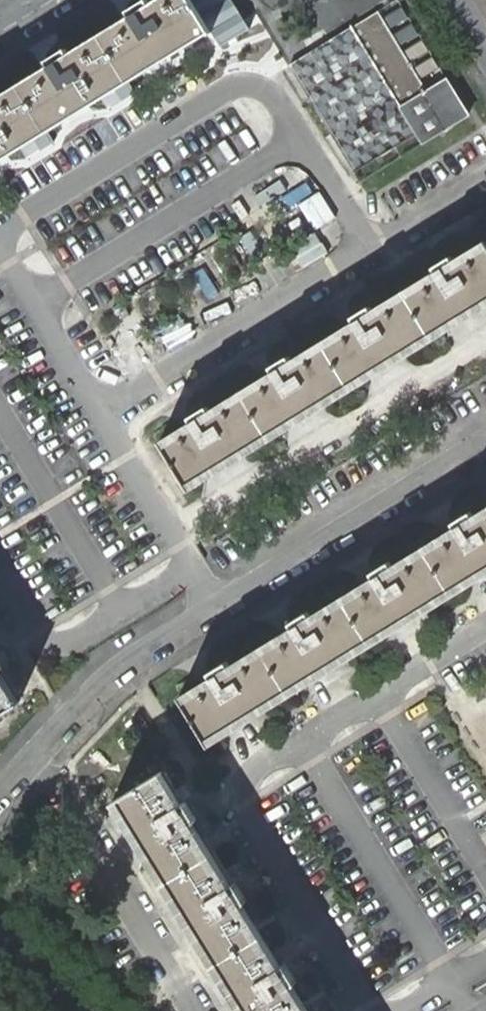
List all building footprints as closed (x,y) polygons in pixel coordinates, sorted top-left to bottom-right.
[(0,95),(0,159),(209,29),(191,0),(154,0),(0,95)] [(336,140),(334,140),(353,171),(416,132),(422,142),(469,114),(447,79),(427,91),(423,84),(416,73),(378,11),(356,24),(351,27),(351,26),(326,42),(289,64),(336,140)] [(158,437),(190,489),(485,307),(485,239),(485,237),(158,437)] [(179,691),(211,745),(485,574),(485,500),(179,691)] [(23,699),(0,661),(0,713),(23,699)] [(114,802),(242,1010),(314,1010),(166,770),(114,802)]
